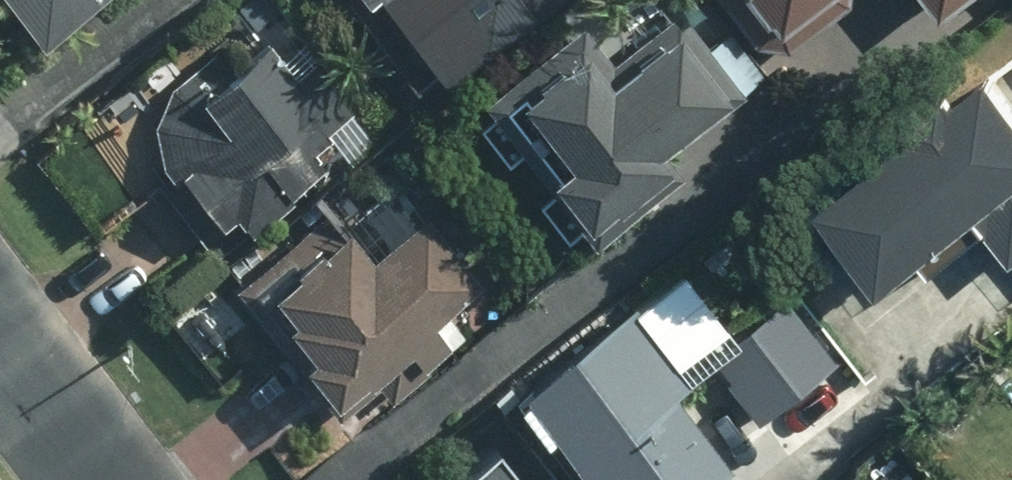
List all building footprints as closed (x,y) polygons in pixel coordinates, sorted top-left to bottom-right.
[(91,0),(0,0),(0,19),(24,51),(91,0)] [(422,97),(547,0),(346,0),(422,97)] [(755,39),(812,0),(729,0),(755,39)] [(917,24),(952,0),(901,0),(917,24)] [(727,114),(764,78),(723,34),(690,65),(654,27),(614,65),(575,24),(467,126),(583,248),(660,176),(645,160),(712,98),(727,114)] [(157,180),(216,249),(321,167),(308,151),(355,115),(315,62),(285,85),(257,48),(235,64),(220,43),(154,93),(153,95),(151,97),(149,99),(148,102),(147,104),(145,107),(144,109),(143,112),(142,114),(141,117),(141,119),(140,122),(140,125),(139,128),(139,130),(139,133),(139,136),(139,139),(139,141),(139,144),(140,147),(140,149),(141,152),(142,155),(143,157),(144,160),(145,162),(146,165),(147,167),(148,170),(150,172),(152,174),(153,176),(155,178),(157,180)] [(872,299),(968,220),(1011,272),(1011,271),(1011,117),(979,77),(790,232),(825,275),(841,262),(872,299)] [(302,231),(227,292),(328,417),(400,359),(413,376),(460,338),(442,316),(477,288),(399,191),(321,254),(302,231)] [(828,372),(777,300),(747,321),(702,256),(486,407),(538,479),(700,479),(722,464),(713,452),(828,372)] [(459,479),(522,479),(498,449),(459,479)]
